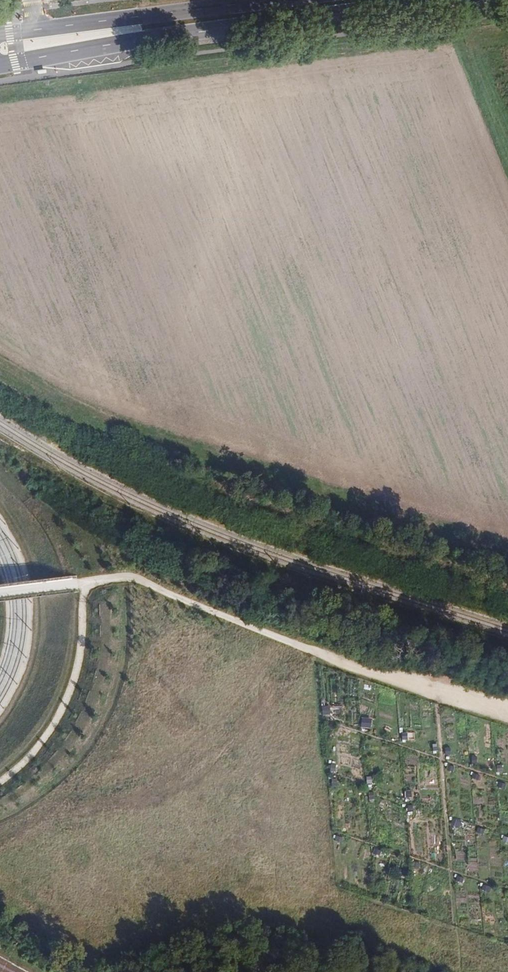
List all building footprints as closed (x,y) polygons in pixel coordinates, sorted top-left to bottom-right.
[(331,715),(331,705),(323,705),(323,715),(331,715)]
